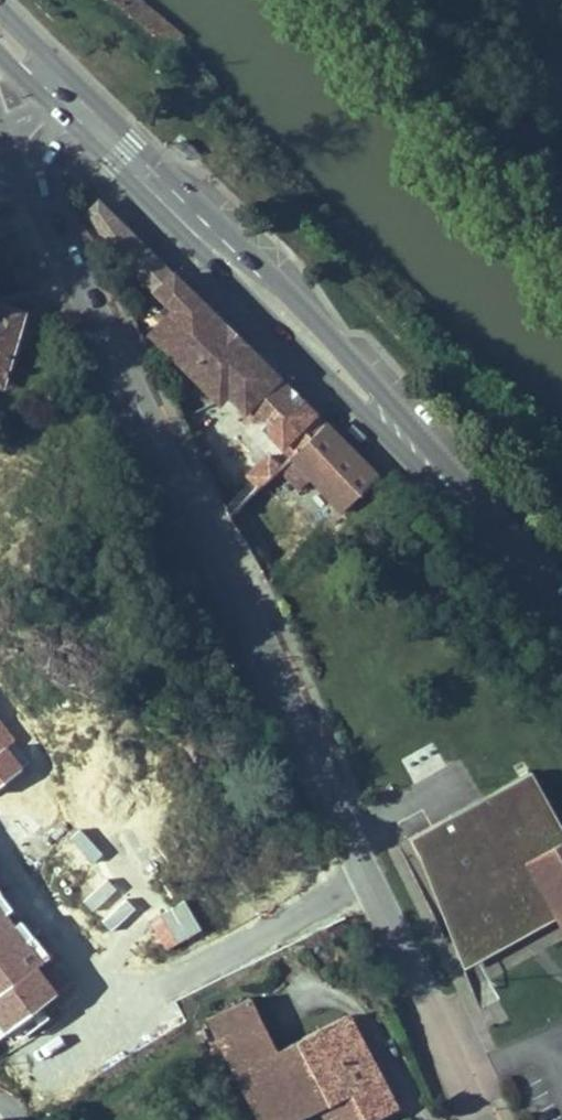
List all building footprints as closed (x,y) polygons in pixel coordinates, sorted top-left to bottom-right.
[(104,247),(164,296),(176,309),(171,315),(158,302),(149,311),(162,324),(145,340),(212,408),(220,400),(261,360),(217,319),(95,205),(87,213),(104,247)] [(0,278),(0,346),(18,352),(41,282),(20,275),(17,284),(0,278)] [(176,309),(164,296),(158,302),(171,315),(176,309)] [(272,371),(261,360),(220,400),(232,411),(272,371)] [(272,371),(232,411),(284,464),(325,425),(272,371)] [(280,469),(304,493),(310,487),(341,518),(378,479),(371,472),(325,425),(284,464),(283,466),(280,469)] [(280,469),(283,466),(272,454),(253,474),(263,485),(280,469)] [(255,510),(232,461),(213,471),(235,519),(255,510)] [(74,826),(128,771),(71,714),(16,769),(74,826)] [(550,851),(561,844),(561,786),(540,751),(424,822),(471,900),(550,851)] [(550,851),(561,871),(561,844),(550,851)] [(561,903),(561,871),(550,851),(471,900),(498,943),(561,903)] [(4,1030),(56,990),(38,967),(47,960),(0,900),(0,1025),(4,1030)] [(349,1095),(377,1081),(343,1016),(304,1037),(274,985),(238,1007),(272,1069),(300,1119),(304,1119),(349,1095)] [(343,1016),(377,1081),(349,1095),(362,1119),(376,1119),(425,1093),(374,998),(343,1016)] [(11,1108),(0,1115),(0,1119),(19,1119),(11,1108)]
